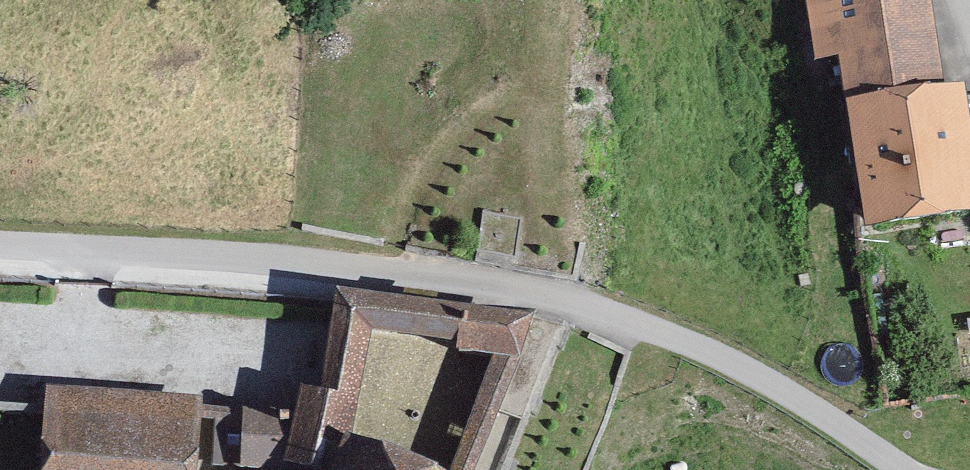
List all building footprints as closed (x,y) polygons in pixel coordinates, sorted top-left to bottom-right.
[(969,219),(969,145),(963,91),(932,95),(919,0),(799,0),(808,71),(834,67),(856,233),(969,219)] [(488,370),(512,380),(521,332),(330,298),(327,317),(312,402),(353,410),(364,348),(488,370)] [(512,380),(488,370),(446,469),(474,469),(512,380)] [(197,405),(41,394),(40,413),(36,469),(192,469),(196,415),(197,405)] [(312,402),(289,400),(288,421),(196,415),(192,469),(330,469),(335,458),(353,410),(312,402)] [(335,458),(330,469),(364,469),(335,458)]
